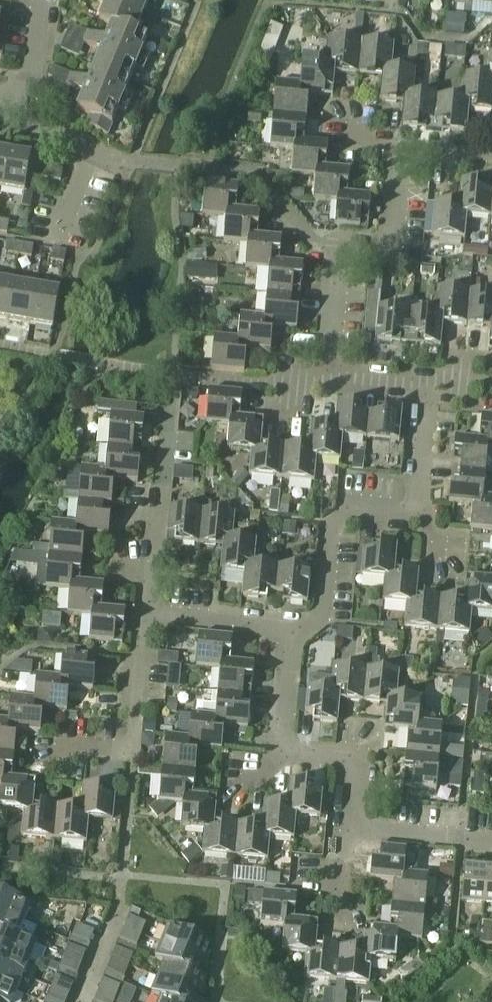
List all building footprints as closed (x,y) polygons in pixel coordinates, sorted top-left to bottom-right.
[(135,33),(143,13),(111,0),(108,0),(99,21),(112,26),(112,25),(134,34),(135,33)] [(143,13),(148,0),(111,0),(143,13)] [(280,14),(279,27),(290,28),(291,15),(280,14)] [(357,76),(360,43),(363,15),(355,14),(352,42),(328,40),(326,63),(326,64),(334,65),(333,74),(334,74),(357,76)] [(483,16),(470,15),(469,26),(473,26),(483,16)] [(444,32),(463,34),(464,24),(445,22),(444,32)] [(125,95),(136,69),(144,72),(150,56),(142,53),(148,39),(135,33),(134,34),(112,25),(112,26),(106,41),(89,34),(89,33),(71,25),(66,36),(85,43),(84,45),(101,52),(88,83),(72,76),(72,75),(53,67),(49,77),(68,85),(67,86),(84,93),(78,110),(91,116),(86,127),(108,136),(118,111),(126,114),(133,98),(125,95)] [(395,37),(394,45),(405,45),(405,37),(395,37)] [(277,44),(265,39),(257,58),(270,63),(277,44)] [(391,70),(393,46),(360,43),(357,76),(381,79),(382,69),(391,70)] [(427,55),(428,45),(418,44),(417,54),(427,55)] [(455,46),(454,57),(464,58),(465,47),(455,46)] [(332,98),(334,74),(333,74),(334,65),(326,64),(326,63),(302,61),(299,85),(300,85),(299,94),(308,95),(332,98)] [(413,95),(415,72),(391,70),(382,69),(381,79),(379,102),(402,104),(403,104),(404,95),(413,96),(413,95)] [(486,79),(462,76),(460,100),(460,101),(469,101),(468,111),(469,111),(491,113),(491,80),(486,79)] [(306,119),(308,95),(299,94),(300,85),(299,85),(275,83),(272,116),(306,119)] [(434,124),(436,98),(413,95),(413,96),(404,95),(403,104),(402,104),(400,128),(425,131),(426,123),(434,124)] [(466,135),(469,111),(468,111),(469,101),(460,101),(460,100),(436,98),(434,124),(442,124),(441,132),(466,135)] [(249,112),(248,123),(261,124),(262,112),(249,112)] [(303,142),(306,119),(272,116),(269,149),(293,151),(294,151),(295,142),(303,143),(303,142)] [(433,132),(434,124),(426,123),(425,131),(433,132)] [(441,132),(442,124),(434,124),(433,132),(441,132)] [(325,169),(327,145),(303,142),(303,143),(295,142),(294,151),(293,151),(291,175),(314,177),(315,178),(316,168),(325,169)] [(25,193),(31,157),(7,152),(1,189),(25,193)] [(61,182),(63,170),(42,166),(40,178),(61,182)] [(347,196),(347,195),(349,171),(325,169),(316,168),(315,178),(314,177),(312,201),(337,203),(337,204),(338,195),(347,196)] [(236,211),(238,186),(204,183),(205,180),(193,179),(192,187),(204,188),(201,217),(225,220),(226,220),(227,210),(236,211)] [(489,219),(491,193),(484,193),(485,185),(460,182),(458,206),(459,206),(458,215),(467,216),(467,217),(489,219)] [(290,189),(290,196),(303,197),(304,190),(290,189)] [(367,231),(370,197),(347,195),(347,196),(338,195),(337,204),(337,203),(334,227),(367,231)] [(464,241),(467,217),(467,216),(458,215),(459,206),(458,206),(434,204),(431,237),(464,241)] [(257,237),(259,213),(236,211),(227,210),(226,220),(225,220),(223,243),(246,245),(247,245),(248,237),(257,237)] [(9,224),(0,222),(0,233),(7,235),(9,224)] [(278,264),(278,263),(280,239),(257,237),(248,237),(247,245),(246,245),(244,270),(268,272),(269,263),(278,264)] [(18,256),(20,245),(7,242),(5,253),(18,256)] [(31,258),(33,247),(20,245),(18,256),(31,258)] [(486,258),(487,249),(464,247),(463,255),(486,258)] [(64,264),(66,253),(53,250),(51,261),(64,264)] [(188,263),(187,279),(200,280),(201,264),(188,263)] [(299,299),(302,266),(278,263),(278,264),(269,263),(268,272),(265,296),(299,299)] [(421,267),(420,275),(434,276),(435,267),(421,267)] [(434,314),(443,315),(442,324),(443,324),(465,326),(468,293),(469,279),(461,278),(459,292),(437,290),(434,314)] [(465,326),(490,328),(491,320),(491,295),(477,294),(479,279),(469,278),(469,279),(468,293),(465,326)] [(13,284),(0,282),(0,320),(7,321),(13,284)] [(29,325),(36,288),(13,284),(7,321),(29,325)] [(53,329),(60,292),(36,288),(29,325),(53,329)] [(407,344),(410,311),(379,308),(380,295),(367,294),(364,332),(375,333),(374,341),(407,344)] [(296,331),(299,299),(265,296),(263,318),(264,319),(263,327),(272,328),(272,329),(296,331)] [(183,300),(183,310),(198,311),(199,301),(183,300)] [(440,348),(443,324),(442,324),(443,315),(434,314),(410,311),(407,344),(440,348)] [(270,353),(272,329),(272,328),(263,327),(264,319),(263,318),(240,316),(238,340),(237,349),(246,350),(270,353)] [(244,375),(246,350),(237,349),(238,340),(214,338),(211,371),(244,375)] [(184,389),(184,397),(198,398),(198,390),(184,389)] [(240,418),(242,394),(208,391),(205,424),(229,426),(230,426),(231,418),(240,419),(240,418)] [(141,444),(143,418),(135,418),(136,405),(98,402),(97,415),(110,416),(107,447),(132,450),(133,443),(141,444)] [(365,440),(368,414),(360,413),(361,406),(336,403),(334,427),(334,436),(342,437),(365,440)] [(399,443),(402,409),(378,407),(377,415),(368,414),(365,440),(399,443)] [(481,417),(479,441),(487,442),(487,451),(491,451),(491,418),(481,417)] [(260,444),(263,420),(240,418),(240,419),(231,418),(230,426),(229,426),(227,450),(251,453),(251,452),(259,453),(260,444)] [(340,461),(342,437),(334,436),(334,427),(310,425),(308,449),(307,458),(316,459),(340,461)] [(485,475),(487,451),(487,442),(479,441),(455,438),(453,463),(461,464),(460,472),(485,475)] [(280,480),(283,447),(260,444),(259,453),(251,452),(251,453),(249,477),(280,480)] [(100,447),(97,471),(104,471),(105,471),(104,480),(113,481),(137,484),(139,459),(131,458),(132,450),(107,447),(100,447)] [(314,483),(316,459),(307,458),(308,449),(283,447),(280,480),(314,483)] [(353,451),(352,470),(363,471),(364,452),(353,451)] [(62,491),(61,499),(78,501),(102,504),(111,505),(113,481),(104,480),(105,471),(104,471),(97,471),(81,469),(78,493),(62,491)] [(240,469),(230,482),(238,489),(248,476),(240,469)] [(483,497),(485,475),(460,472),(459,479),(451,479),(449,504),(473,506),(481,507),(482,497),(483,497)] [(267,513),(277,513),(279,491),(269,490),(267,513)] [(470,530),(491,532),(491,498),(483,497),(482,497),(481,507),(473,506),(470,530)] [(107,538),(110,513),(101,512),(102,504),(78,501),(75,525),(76,525),(75,534),(84,535),(84,536),(107,538)] [(312,501),(311,518),(320,519),(321,501),(312,501)] [(280,502),(278,515),(288,515),(289,503),(280,502)] [(198,545),(201,512),(169,509),(166,534),(167,534),(166,542),(174,543),(173,543),(198,545)] [(232,540),(235,515),(201,512),(198,545),(222,547),(223,547),(223,540),(232,540)] [(33,544),(32,554),(48,555),(48,556),(81,559),(84,536),(84,535),(75,534),(76,525),(75,525),(51,523),(49,546),(33,544)] [(282,523),(282,536),(294,536),(295,524),(282,523)] [(254,566),(254,565),(256,542),(232,540),(223,540),(223,547),(222,547),(220,571),(244,573),(245,565),(254,566)] [(361,576),(384,578),(393,578),(393,570),(394,570),(396,546),(372,544),(364,543),(363,551),(361,576)] [(79,582),(81,559),(48,556),(45,589),(69,591),(70,591),(71,582),(79,583),(79,582)] [(274,592),(277,568),(254,565),(254,566),(245,565),(244,573),(242,597),(266,600),(267,592),(274,592)] [(307,603),(310,571),(277,568),(274,592),(282,593),(282,601),(307,603)] [(416,597),(418,581),(419,573),(394,570),(393,570),(393,578),(384,578),(382,602),(406,604),(406,603),(415,604),(416,596),(416,597)] [(490,580),(466,577),(464,601),(463,609),(472,610),(491,612),(491,581),(490,580)] [(101,608),(103,585),(79,582),(79,583),(71,582),(70,591),(69,591),(67,615),(91,617),(92,617),(93,608),(101,608)] [(436,632),(440,599),(416,597),(416,596),(415,604),(406,603),(406,604),(404,628),(436,632)] [(470,635),(472,610),(463,609),(464,601),(440,599),(436,632),(470,635)] [(13,600),(12,608),(29,610),(30,602),(13,600)] [(122,636),(125,610),(101,608),(93,608),(92,617),(91,617),(89,641),(113,643),(114,635),(122,636)] [(395,633),(395,625),(384,624),(383,632),(395,633)] [(337,628),(336,639),(352,641),(353,629),(337,628)] [(474,638),(482,647),(491,638),(491,636),(485,628),(474,638)] [(37,631),(36,643),(52,644),(52,637),(48,631),(37,631)] [(443,644),(444,634),(436,633),(435,644),(443,644)] [(230,662),(232,638),(199,635),(196,668),(220,670),(221,661),(230,662)] [(397,697),(399,673),(375,670),(377,651),(368,650),(367,654),(363,703),(386,705),(387,705),(388,697),(397,698),(397,697)] [(363,703),(367,654),(359,653),(358,669),(333,667),(331,690),(331,691),(339,692),(339,700),(363,703)] [(92,691),(95,665),(87,664),(88,656),(62,654),(60,678),(60,688),(69,689),(92,691)] [(158,654),(158,663),(174,664),(175,655),(158,654)] [(440,656),(434,662),(443,670),(448,663),(440,656)] [(401,658),(400,671),(412,672),(413,659),(401,658)] [(251,689),(254,664),(230,662),(221,661),(220,670),(218,694),(250,697),(251,689)] [(168,666),(167,679),(178,680),(180,667),(168,666)] [(3,673),(2,683),(10,684),(11,673),(3,673)] [(66,713),(69,689),(60,688),(60,678),(36,676),(33,700),(34,700),(33,709),(42,710),(42,711),(66,713)] [(337,724),(339,700),(339,692),(331,691),(331,690),(301,688),(298,720),(312,721),(312,722),(337,724)] [(250,705),(250,697),(218,694),(215,717),(216,717),(215,726),(223,727),(247,729),(250,705)] [(419,723),(421,699),(397,697),(397,698),(388,697),(387,705),(386,705),(384,729),(408,731),(417,732),(418,723),(419,723)] [(40,735),(42,711),(42,710),(33,709),(34,700),(33,700),(10,698),(7,721),(8,721),(7,731),(16,732),(40,735)] [(168,699),(166,713),(176,714),(177,700),(168,699)] [(221,751),(223,727),(215,726),(216,717),(215,717),(192,714),(189,739),(190,739),(189,748),(198,748),(198,749),(221,751)] [(16,732),(7,731),(8,721),(7,721),(0,720),(0,754),(14,755),(16,732)] [(142,720),(141,732),(153,733),(155,721),(142,720)] [(442,725),(419,723),(418,723),(417,732),(408,731),(406,755),(439,758),(442,725)] [(142,734),(140,746),(146,747),(152,741),(153,735),(142,734)] [(195,772),(198,749),(198,748),(189,748),(190,739),(189,739),(165,736),(162,769),(195,772)] [(481,765),(482,753),(472,752),(471,764),(481,765)] [(14,755),(0,754),(0,787),(2,787),(3,779),(12,779),(14,755)] [(436,791),(439,758),(406,755),(403,787),(436,791)] [(451,760),(451,770),(460,771),(461,760),(451,760)] [(193,796),(195,772),(162,769),(159,802),(183,804),(184,804),(184,795),(193,796)] [(484,794),(486,773),(474,772),(472,793),(484,794)] [(36,781),(12,779),(3,779),(2,787),(0,787),(0,811),(24,813),(32,813),(33,805),(34,805),(36,781)] [(288,805),(288,814),(297,815),(297,816),(327,819),(329,793),(314,792),(315,784),(290,781),(288,805)] [(113,822),(115,797),(107,796),(107,788),(82,785),(80,810),(81,810),(80,818),(89,819),(89,820),(113,822)] [(214,822),(216,807),(217,798),(193,796),(184,795),(184,804),(183,804),(181,828),(204,830),(213,830),(214,822)] [(294,839),(297,816),(297,815),(288,814),(288,805),(264,803),(261,827),(262,827),(261,836),(270,837),(294,839)] [(57,807),(34,805),(33,805),(32,813),(24,813),(21,837),(54,840),(57,807)] [(86,843),(89,820),(89,819),(80,818),(81,810),(80,810),(57,807),(54,840),(86,843)] [(235,858),(238,824),(214,822),(213,830),(204,830),(202,854),(235,858)] [(268,861),(270,837),(261,836),(262,827),(261,827),(238,824),(235,858),(268,861)] [(194,845),(182,855),(190,865),(202,855),(194,845)] [(404,873),(406,850),(382,847),(381,855),(372,855),(370,880),(394,882),(394,881),(403,882),(404,873)] [(440,864),(440,876),(454,877),(454,865),(440,864)] [(484,903),(488,866),(466,864),(462,901),(484,903)] [(222,868),(221,880),(232,881),(233,869),(222,868)] [(428,876),(404,873),(403,882),(394,881),(394,882),(392,905),(425,908),(435,909),(436,899),(426,898),(428,876)] [(267,875),(266,885),(279,886),(280,876),(267,875)] [(295,920),(297,896),(297,895),(264,892),(261,925),(284,928),(285,928),(286,919),(295,920)] [(31,906),(0,893),(0,912),(25,922),(31,906)] [(233,893),(233,905),(244,906),(245,894),(233,893)] [(422,941),(425,908),(392,905),(389,929),(389,930),(398,930),(397,939),(398,939),(422,941)] [(138,921),(142,912),(132,907),(128,917),(138,921)] [(438,909),(437,916),(443,922),(449,923),(450,910),(438,909)] [(0,912),(0,930),(18,938),(19,936),(25,922),(0,912)] [(316,946),(318,930),(318,922),(295,920),(286,919),(285,928),(284,928),(282,952),(306,954),(306,953),(315,954),(315,946),(316,946)] [(202,950),(206,941),(169,927),(163,943),(208,961),(211,953),(202,950)] [(395,963),(398,939),(397,939),(398,930),(389,930),(389,929),(365,927),(363,950),(363,959),(372,960),(395,963)] [(60,929),(56,936),(65,940),(68,932),(60,929)] [(37,944),(19,936),(18,938),(0,930),(0,948),(30,960),(37,944)] [(480,943),(481,934),(470,932),(469,942),(480,943)] [(491,942),(491,935),(481,934),(480,943),(491,944),(491,942)] [(78,948),(81,939),(72,935),(69,944),(78,948)] [(126,952),(129,942),(120,938),(116,948),(126,952)] [(88,952),(91,943),(81,939),(78,948),(88,952)] [(135,955),(139,946),(129,942),(126,952),(135,955)] [(208,961),(163,943),(156,959),(165,963),(165,962),(193,973),(196,965),(205,969),(208,961)] [(339,948),(316,946),(315,946),(315,954),(306,953),(306,954),(303,978),(336,981),(339,948)] [(0,948),(0,966),(24,975),(30,960),(0,948)] [(370,984),(372,960),(363,959),(363,950),(339,948),(336,981),(370,984)] [(418,960),(411,965),(417,973),(424,967),(418,960)] [(198,985),(202,976),(193,973),(165,962),(165,963),(159,978),(204,996),(207,988),(198,985)] [(24,975),(0,966),(0,984),(17,991),(24,975)] [(65,979),(69,970),(60,966),(56,975),(65,979)] [(75,982),(79,974),(69,970),(65,979),(75,982)] [(113,983),(117,974),(107,970),(103,979),(113,983)] [(123,987),(126,978),(117,974),(113,983),(123,987)] [(159,978),(153,994),(174,1001),(192,1001),(192,1000),(196,1001),(201,1001),(204,996),(159,978)] [(0,984),(0,1001),(13,1001),(17,991),(0,984)] [(335,988),(325,987),(324,1001),(334,1001),(335,988)] [(153,994),(152,995),(162,998),(160,1001),(174,1001),(153,994)]
